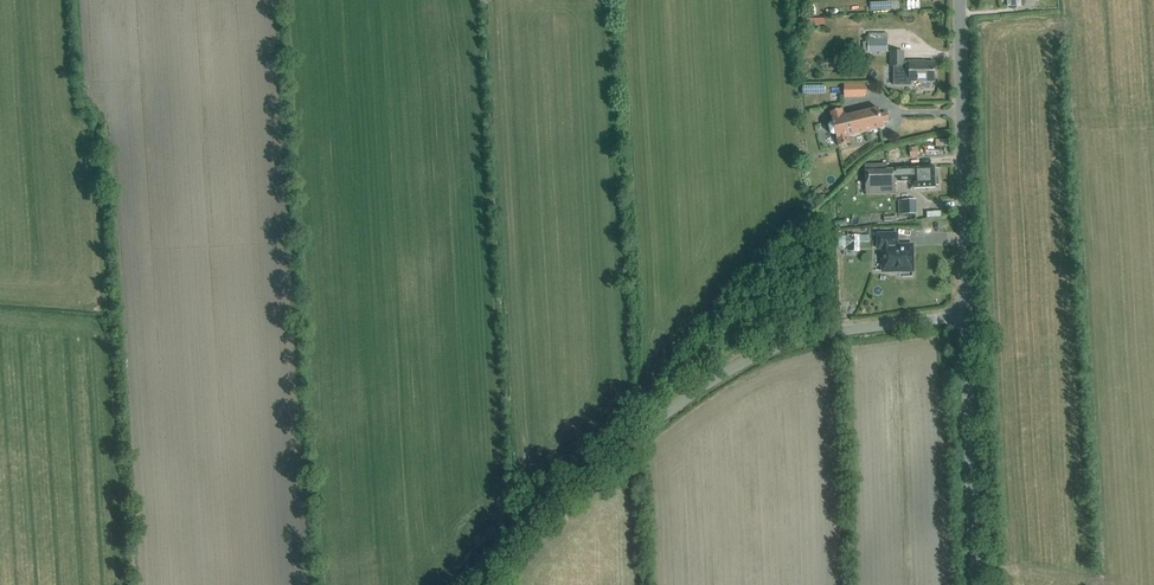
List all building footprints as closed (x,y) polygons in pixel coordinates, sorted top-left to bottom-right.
[(828,17),(807,18),(808,26),(828,25),(828,17)] [(888,40),(869,40),(869,52),(888,52),(888,40)] [(892,66),(894,66),(904,66),(904,61),(904,53),(892,53),(892,66)] [(904,61),(904,66),(894,66),(894,86),(910,86),(910,83),(935,83),(935,62),(925,62),(925,61),(904,61)] [(866,85),(845,86),(845,97),(867,97),(866,85)] [(834,125),(831,125),(830,128),(831,135),(833,136),(836,136),(838,147),(850,144),(848,137),(884,129),(882,124),(889,122),(888,114),(880,116),(879,110),(844,118),(843,110),(831,113),(834,125)] [(917,147),(910,148),(911,157),(918,157),(917,147)] [(898,169),(865,171),(866,196),(896,195),(895,184),(897,184),(897,178),(913,178),(913,190),(936,188),(936,185),(938,184),(938,180),(936,178),(935,165),(913,167),(898,168),(898,169)] [(915,200),(903,200),(904,214),(916,214),(915,200)] [(837,236),(838,247),(848,247),(848,236),(837,236)] [(848,236),(848,247),(860,247),(860,236),(848,236)] [(910,267),(910,247),(894,247),(894,236),(877,236),(877,248),(881,248),(881,271),(900,271),(900,267),(910,267)]
